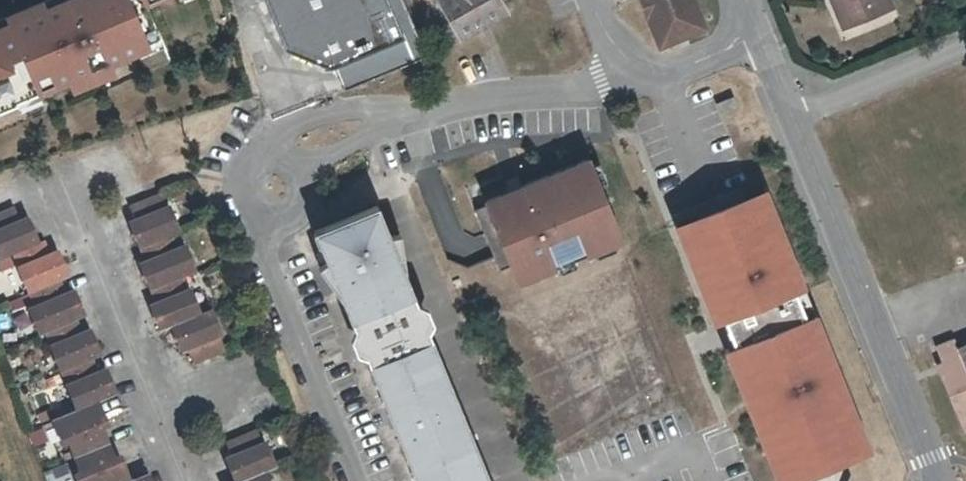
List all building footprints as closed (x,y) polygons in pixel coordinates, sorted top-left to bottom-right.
[(190,0),(64,0),(0,26),(0,119),(171,50),(156,14),(190,0)] [(284,47),(330,67),(404,36),(390,0),(265,0),(284,47)] [(436,1),(462,46),(485,32),(512,17),(502,0),(438,0),(436,1)] [(661,53),(712,33),(698,0),(640,0),(661,53)] [(849,22),(840,0),(832,0),(842,25),(849,22)] [(849,22),(889,6),(887,0),(840,0),(849,22)] [(330,67),(343,97),(416,66),(404,36),(330,67)] [(592,151),(485,195),(499,227),(486,233),(501,270),(514,265),(521,281),(557,266),(555,263),(586,250),(587,254),(627,237),(592,151)] [(674,225),(776,480),(809,480),(876,454),(770,187),(674,225)] [(161,192),(129,205),(135,219),(130,222),(145,261),(140,264),(151,288),(181,276),(193,271),(182,246),(176,248),(171,235),(176,232),(161,192)] [(324,246),(329,260),(340,255),(352,282),(338,291),(365,330),(414,311),(406,264),(402,264),(390,235),(379,205),(327,226),(317,229),(324,246)] [(13,251),(36,242),(26,217),(21,220),(15,206),(0,212),(0,257),(13,251)] [(402,264),(406,264),(401,233),(390,235),(402,264)] [(36,242),(13,251),(30,293),(62,280),(67,277),(57,250),(50,253),(45,238),(36,242)] [(321,266),(338,291),(352,282),(340,255),(329,260),(321,266)] [(173,326),(198,316),(181,276),(151,288),(156,302),(151,305),(161,331),(173,326)] [(62,280),(30,293),(35,305),(29,308),(40,333),(46,331),(78,318),(83,316),(73,290),(67,292),(62,280)] [(209,311),(198,316),(173,326),(183,352),(189,349),(194,362),(225,350),(209,311)] [(369,341),(371,345),(420,326),(418,322),(414,311),(365,330),(369,341)] [(78,318),(46,331),(63,371),(95,358),(101,356),(90,329),(83,332),(78,318)] [(420,326),(371,345),(372,352),(423,332),(420,326)] [(439,353),(423,332),(372,352),(376,376),(383,390),(384,393),(389,406),(398,403),(404,418),(395,421),(406,450),(419,480),(428,477),(430,480),(490,480),(439,353)] [(941,361),(944,369),(940,371),(965,433),(965,349),(957,352),(953,342),(936,349),(941,361)] [(95,358),(63,371),(79,410),(98,402),(117,394),(107,370),(101,372),(95,358)] [(944,369),(941,361),(936,363),(940,371),(944,369)] [(98,402),(79,410),(56,420),(66,444),(71,443),(78,458),(109,446),(103,430),(109,428),(98,402)] [(398,403),(389,406),(395,421),(404,418),(398,403)] [(236,480),(243,480),(263,473),(274,469),(258,430),(227,443),(232,456),(227,458),(236,480)] [(78,458),(83,472),(78,474),(81,480),(131,480),(121,457),(115,459),(109,446),(78,458)]
